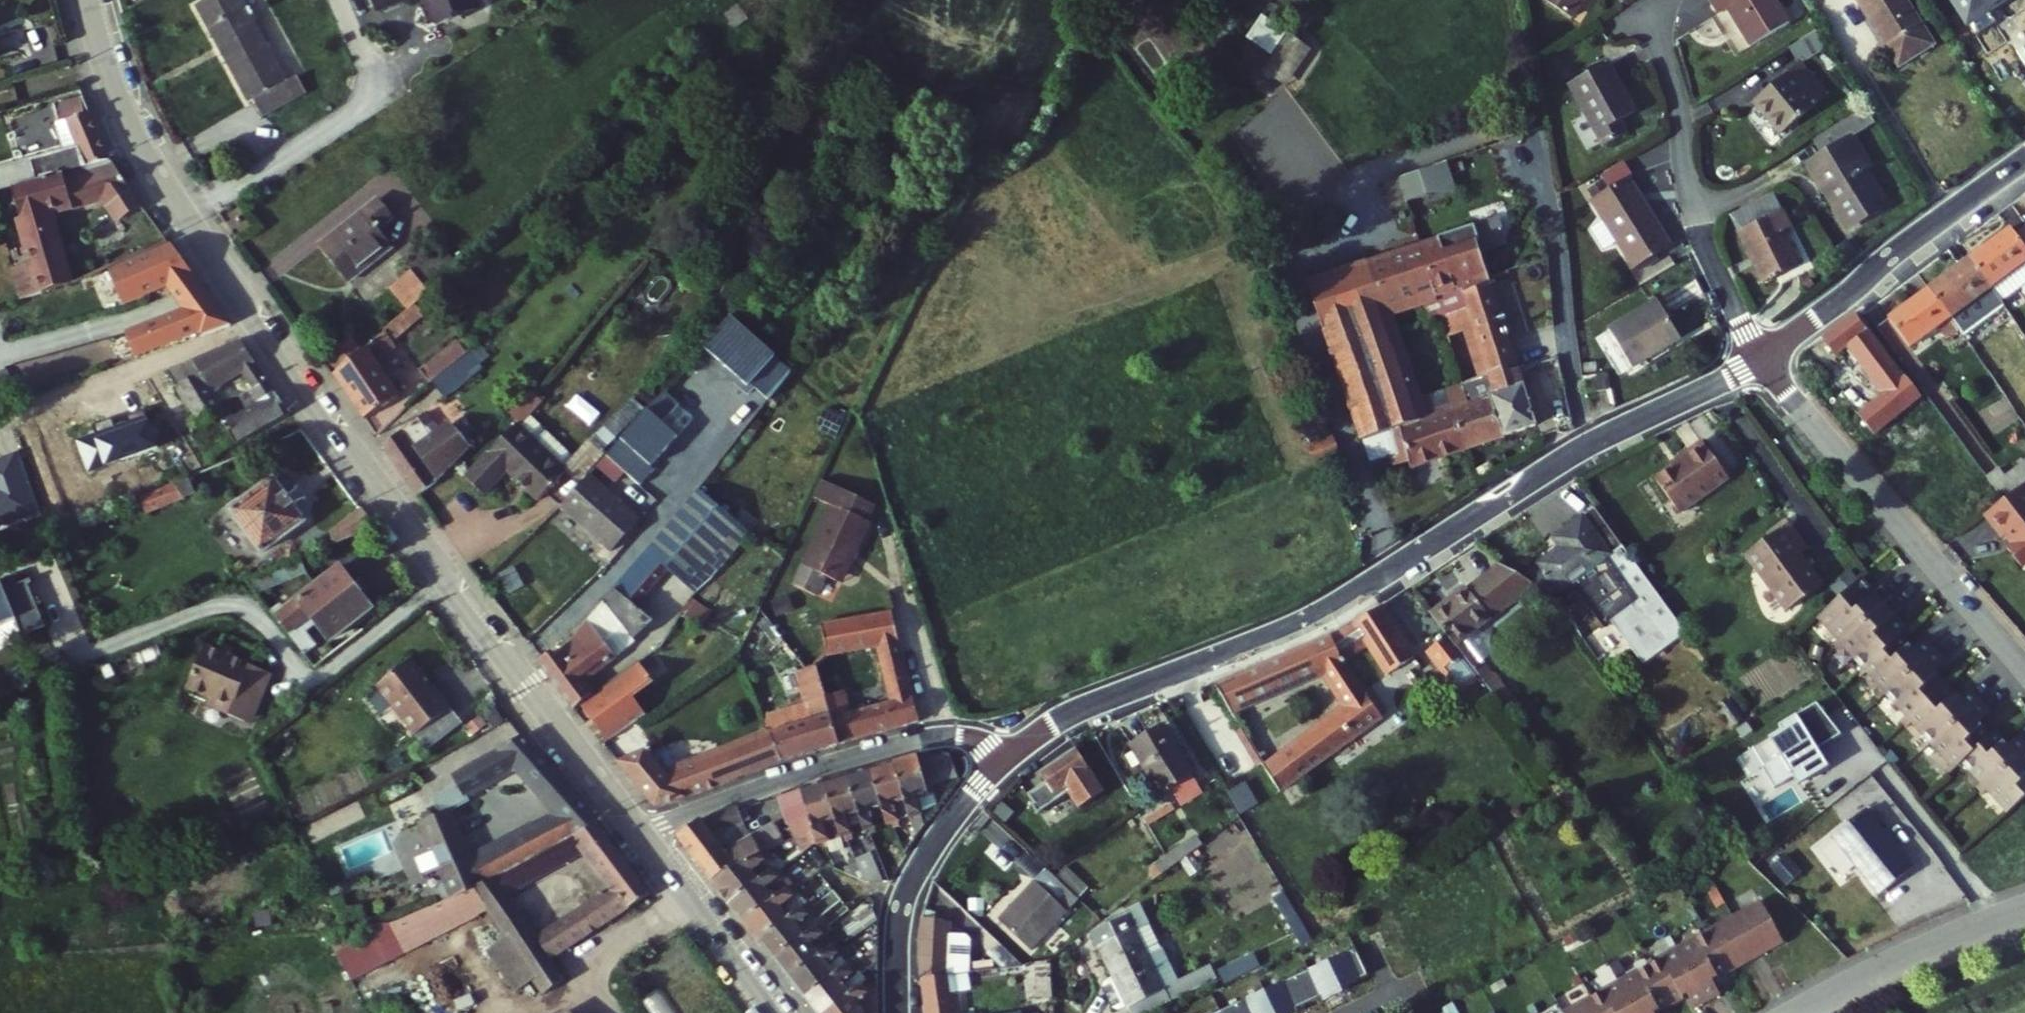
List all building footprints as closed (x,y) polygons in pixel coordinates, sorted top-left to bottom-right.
[(246,107),(255,102),(264,119),(307,96),(298,79),(288,84),(241,0),(208,0),(194,7),(246,107)] [(379,14),(414,0),(373,0),(379,14)] [(432,32),(478,12),(474,0),(419,0),(432,32)] [(1573,11),(1581,0),(1557,0),(1573,11)] [(1757,41),(1795,18),(1784,0),(1719,0),(1725,10),(1738,1),(1752,24),(1748,27),(1757,41)] [(1877,16),(1881,14),(1910,59),(1941,39),(1916,0),(1867,0),(1877,16)] [(1979,33),(1998,21),(1990,8),(2002,0),(1958,0),(1979,33)] [(1714,21),(1735,52),(1745,46),(1724,15),(1714,21)] [(1247,39),(1272,57),(1288,35),(1262,17),(1247,39)] [(1834,42),(1824,25),(1793,44),(1800,56),(1807,52),(1809,56),(1834,42)] [(1571,80),(1606,141),(1632,126),(1623,112),(1636,105),(1608,58),(1571,80)] [(1758,97),(1783,129),(1829,93),(1803,61),(1758,97)] [(111,170),(90,103),(57,111),(61,127),(67,126),(76,155),(69,157),(26,167),(28,177),(0,184),(0,196),(2,196),(111,170)] [(76,155),(67,126),(61,127),(69,157),(76,155)] [(1815,158),(1856,227),(1896,203),(1874,166),(1882,161),(1864,130),(1815,158)] [(1635,181),(1640,178),(1632,165),(1611,178),(1614,182),(1598,191),(1603,200),(1635,181)] [(0,212),(4,221),(12,220),(22,240),(0,246),(0,250),(18,304),(96,278),(171,252),(111,170),(2,196),(7,209),(0,212)] [(1426,170),(1385,184),(1394,208),(1434,195),(1426,170)] [(1602,201),(1641,268),(1675,249),(1635,181),(1603,200),(1602,201)] [(1738,209),(1776,275),(1810,255),(1791,222),(1800,217),(1781,184),(1738,209)] [(327,242),(339,258),(384,224),(401,211),(388,195),(327,242)] [(339,258),(357,281),(402,246),(386,226),(402,213),(401,211),(384,224),(339,258)] [(1478,229),(1396,256),(1413,306),(1430,300),(1494,278),(1478,229)] [(2022,243),(2016,234),(1976,263),(2007,306),(2024,293),(2024,240),(2022,243)] [(139,363),(161,356),(229,331),(171,252),(96,278),(139,363)] [(1413,306),(1396,256),(1316,283),(1370,443),(1375,442),(1396,434),(1402,452),(1416,447),(1420,457),(1423,468),(1475,450),(1468,428),(1475,426),(1469,408),(1479,405),(1472,385),(1426,401),(1396,312),(1413,306)] [(1966,335),(2007,306),(1976,263),(1935,292),(1956,320),(1966,335)] [(402,290),(421,311),(440,294),(422,274),(402,290)] [(1524,365),(1494,278),(1430,300),(1438,321),(1449,318),(1456,339),(1471,334),(1487,380),(1496,377),(1496,374),(1524,365)] [(1914,350),(1956,320),(1935,292),(1893,322),(1914,350)] [(1615,334),(1638,373),(1687,344),(1664,305),(1615,334)] [(1889,443),(1937,407),(1863,310),(1831,334),(1847,356),(1860,346),(1890,386),(1862,407),(1889,443)] [(809,373),(732,312),(706,346),(746,377),(740,385),(760,401),(763,390),(782,406),(809,373)] [(333,357),(348,375),(374,353),(359,335),(333,357)] [(345,378),(361,399),(393,378),(381,360),(401,343),(393,335),(374,353),(348,375),(345,378)] [(264,383),(237,343),(167,372),(187,420),(215,410),(204,390),(237,377),(246,393),(264,383)] [(446,387),(460,401),(497,365),(482,351),(446,387)] [(1524,365),(1496,374),(1496,377),(1497,380),(1526,370),(1524,365)] [(1487,380),(1472,385),(1479,405),(1469,408),(1475,426),(1468,428),(1475,450),(1545,427),(1526,370),(1497,380),(1496,377),(1487,380)] [(361,399),(375,421),(407,401),(393,378),(361,399)] [(420,401),(425,407),(444,389),(434,379),(421,391),(426,396),(420,401)] [(246,393),(254,407),(222,426),(236,449),(287,418),(264,383),(246,393)] [(542,387),(516,414),(586,481),(608,458),(597,446),(583,461),(541,420),(558,402),(542,387)] [(685,408),(669,394),(613,457),(643,484),(685,436),(671,424),(685,408)] [(598,443),(614,456),(651,411),(635,398),(598,443)] [(430,500),(473,451),(459,431),(445,440),(440,432),(445,428),(440,419),(411,434),(393,447),(430,500)] [(525,426),(474,482),(491,498),(516,471),(549,500),(575,472),(525,426)] [(1402,452),(1396,434),(1375,442),(1382,462),(1403,455),(1405,461),(1420,457),(1416,447),(1402,452)] [(1351,456),(1344,435),(1318,444),(1324,464),(1351,456)] [(1687,509),(1735,474),(1706,435),(1685,451),(1687,454),(1661,472),(1687,509)] [(183,442),(164,447),(172,475),(190,469),(183,442)] [(121,494),(171,479),(161,446),(111,462),(121,494)] [(243,462),(201,478),(206,492),(220,486),(248,476),(243,462)] [(2014,477),(2007,467),(1994,477),(2011,499),(2024,488),(2024,468),(2014,477)] [(645,519),(595,476),(567,508),(617,551),(645,519)] [(277,483),(238,512),(248,526),(236,534),(243,543),(254,535),(266,552),(306,524),(277,483)] [(146,516),(182,503),(176,486),(140,500),(146,516)] [(2011,499),(1992,513),(2011,536),(2014,534),(2021,543),(2015,547),(2024,560),(2024,488),(2011,499)] [(839,594),(841,595),(849,573),(856,575),(870,534),(867,532),(872,517),(819,499),(813,514),(830,520),(801,602),(832,613),(839,594)] [(758,538),(712,500),(659,565),(696,593),(716,568),(726,576),(758,538)] [(336,542),(374,526),(361,509),(331,532),(336,542)] [(1621,552),(1591,513),(1562,535),(1569,543),(1550,557),(1575,588),(1621,552)] [(1815,551),(1795,524),(1751,556),(1794,615),(1830,589),(1807,557),(1815,551)] [(241,583),(253,596),(302,572),(295,559),(241,583)] [(332,562),(270,617),(303,654),(316,642),(306,631),(318,621),(331,637),(369,603),(332,562)] [(1501,563),(1430,618),(1503,704),(1516,694),(1501,677),(1498,679),(1466,638),(1536,585),(1501,563)] [(696,593),(659,565),(615,617),(619,620),(600,635),(594,629),(569,654),(564,652),(548,664),(582,711),(589,707),(602,697),(592,682),(661,634),(696,593)] [(848,597),(856,575),(849,573),(841,595),(848,597)] [(0,583),(0,648),(47,628),(31,584),(20,588),(16,577),(0,583)] [(1869,583),(1830,617),(1847,637),(1852,642),(1856,647),(1874,668),(1871,671),(1877,677),(1913,719),(1918,724),(1922,729),(1958,770),(1964,777),(1975,767),(1993,787),(1998,793),(2004,800),(2022,821),(2024,819),(2024,751),(2020,756),(2006,740),(2001,745),(1988,730),(2000,720),(1980,696),(1968,707),(1942,677),(1955,666),(1936,643),(1923,655),(1909,638),(1914,634),(1903,621),(1911,613),(1890,589),(1881,596),(1869,583)] [(1692,632),(1664,593),(1650,602),(1679,641),(1692,632)] [(1418,660),(1384,609),(1331,635),(1349,662),(1372,645),(1393,677),(1418,660)] [(900,692),(921,685),(898,620),(872,625),(877,654),(886,652),(900,692)] [(872,625),(855,628),(860,657),(877,654),(872,625)] [(855,628),(827,634),(832,663),(860,657),(855,628)] [(1284,750),(1301,775),(1388,718),(1349,662),(1331,635),(1235,672),(1249,693),(1322,664),(1350,705),(1284,750)] [(1844,648),(1852,642),(1847,637),(1840,643),(1844,648)] [(1444,638),(1428,652),(1460,691),(1477,677),(1444,638)] [(1849,654),(1856,647),(1852,642),(1844,648),(1849,654)] [(229,651),(219,648),(216,655),(226,659),(229,651)] [(216,655),(201,650),(186,691),(210,700),(231,707),(228,717),(245,723),(251,705),(256,707),(268,674),(226,659),(216,655)] [(436,682),(413,654),(379,680),(418,729),(453,701),(437,681),(436,682)] [(664,686),(649,665),(602,697),(589,707),(616,745),(657,717),(645,699),(664,686)] [(1877,677),(1871,671),(1865,676),(1870,683),(1877,677)] [(1249,693),(1235,672),(1217,678),(1231,701),(1249,693)] [(830,673),(822,673),(804,679),(813,707),(773,720),(783,742),(796,771),(858,751),(842,704),(830,673)] [(921,685),(900,692),(906,709),(927,702),(921,685)] [(1743,725),(1753,718),(1738,698),(1728,704),(1743,725)] [(858,699),(842,704),(858,751),(936,726),(927,702),(906,709),(866,722),(858,699)] [(231,707),(210,700),(207,709),(228,717),(231,707)] [(256,707),(251,705),(245,723),(250,724),(256,707)] [(512,705),(500,710),(508,726),(519,721),(512,705)] [(1820,705),(1799,717),(1783,727),(1788,735),(1775,741),(1785,761),(1766,772),(1779,793),(1797,782),(1804,791),(1833,772),(1820,750),(1834,742),(1844,736),(1820,705)] [(1910,731),(1918,724),(1913,719),(1905,725),(1910,731)] [(1166,724),(1134,745),(1166,793),(1197,773),(1166,724)] [(1914,736),(1922,729),(1918,724),(1910,731),(1914,736)] [(576,784),(536,734),(461,774),(466,784),(441,797),(447,808),(426,815),(450,873),(448,874),(444,883),(450,898),(454,898),(600,823),(604,821),(585,796),(562,808),(487,846),(485,843),(472,849),(454,803),(474,792),(472,789),(526,760),(554,796),(576,784)] [(673,775),(648,750),(620,760),(668,809),(796,771),(783,742),(673,775)] [(964,767),(952,742),(917,749),(903,753),(917,790),(922,804),(934,800),(929,786),(942,781),(940,776),(964,767)] [(1119,800),(1082,748),(1047,773),(1061,792),(1043,805),(1055,822),(1084,802),(1095,817),(1119,800)] [(1268,760),(1285,785),(1301,775),(1284,750),(1268,760)] [(906,794),(917,790),(903,753),(879,761),(893,798),(898,812),(905,810),(907,815),(913,813),(911,808),(906,794)] [(882,802),(893,798),(879,761),(854,768),(871,813),(874,820),(880,817),(883,824),(889,822),(882,802)] [(860,817),(871,813),(854,768),(830,776),(849,827),(857,825),(858,830),(864,827),(860,817)] [(1955,784),(1964,777),(1958,770),(1950,777),(1955,784)] [(849,827),(830,776),(808,783),(817,809),(822,821),(827,835),(849,827)] [(934,800),(950,793),(945,779),(942,781),(929,786),(934,800)] [(808,783),(789,789),(797,816),(817,809),(808,783)] [(585,796),(576,784),(554,796),(562,808),(585,796)] [(1992,799),(1998,793),(1993,787),(1986,793),(1992,799)] [(911,808),(922,804),(917,790),(906,794),(911,808)] [(1997,805),(2004,800),(1998,793),(1992,799),(1997,805)] [(753,821),(748,802),(707,815),(684,834),(718,879),(750,854),(765,847),(788,836),(778,817),(755,828),(757,834),(730,851),(719,833),(753,821)] [(1915,868),(1866,807),(1829,836),(1878,897),(1915,868)] [(817,809),(797,816),(805,829),(822,821),(817,809)] [(755,828),(753,821),(719,833),(730,851),(757,834),(755,828)] [(822,821),(805,829),(815,844),(827,835),(822,821)] [(408,951),(491,908),(510,937),(492,949),(518,989),(536,977),(546,993),(568,977),(557,960),(653,897),(600,823),(454,898),(389,914),(408,951)] [(1198,836),(1153,867),(1169,892),(1243,843),(1232,827),(1204,846),(1198,836)] [(881,846),(867,851),(875,874),(893,876),(881,846)] [(718,879),(734,900),(776,868),(769,859),(773,856),(765,847),(750,854),(718,879)] [(1043,950),(1090,899),(1055,867),(1008,918),(1043,950)] [(734,900),(749,921),(792,889),(796,894),(799,891),(784,870),(779,873),(776,868),(734,900)] [(749,921),(765,942),(795,919),(788,908),(804,896),(799,891),(796,894),(792,889),(749,921)] [(842,889),(817,908),(826,919),(851,900),(842,889)] [(1769,906),(1714,937),(1716,939),(1601,1003),(1600,1001),(1579,1012),(1671,1012),(1696,999),(1704,1012),(1729,999),(1721,985),(1736,976),(1738,978),(1793,947),(1769,906)] [(765,942),(779,961),(810,938),(803,929),(819,917),(814,910),(809,914),(806,911),(795,919),(765,942)] [(958,935),(956,910),(927,912),(923,931),(923,961),(926,982),(954,977),(982,973),(979,939),(974,934),(958,935)] [(408,951),(389,914),(371,919),(378,932),(341,952),(355,979),(408,951)] [(779,961),(795,981),(826,959),(818,948),(829,939),(833,936),(828,929),(824,932),(822,929),(810,938),(779,961)] [(1138,1005),(1172,987),(1144,931),(1109,949),(1138,1005)] [(826,959),(837,949),(829,939),(818,948),(826,959)] [(795,981),(810,1001),(840,977),(834,969),(849,957),(844,951),(841,954),(837,949),(826,959),(795,981)] [(819,1012),(836,1012),(855,998),(848,990),(864,978),(866,980),(884,966),(885,950),(858,969),(860,971),(856,974),(852,968),(840,977),(810,1001),(819,1012)] [(1230,1012),(1305,1012),(1379,979),(1366,950),(1230,1012)] [(1023,966),(1013,968),(1015,980),(1025,978),(1023,966)] [(930,1012),(961,1012),(954,977),(926,982),(930,1012)] [(855,998),(868,989),(871,986),(866,980),(864,978),(848,990),(855,998)] [(665,987),(642,1000),(649,1012),(680,1012),(665,987)] [(868,989),(855,998),(836,1012),(883,1012),(882,1009),(883,1001),(879,997),(875,991),(871,994),(868,989)] [(1029,1004),(964,1012),(1031,1012),(1029,1004)]
